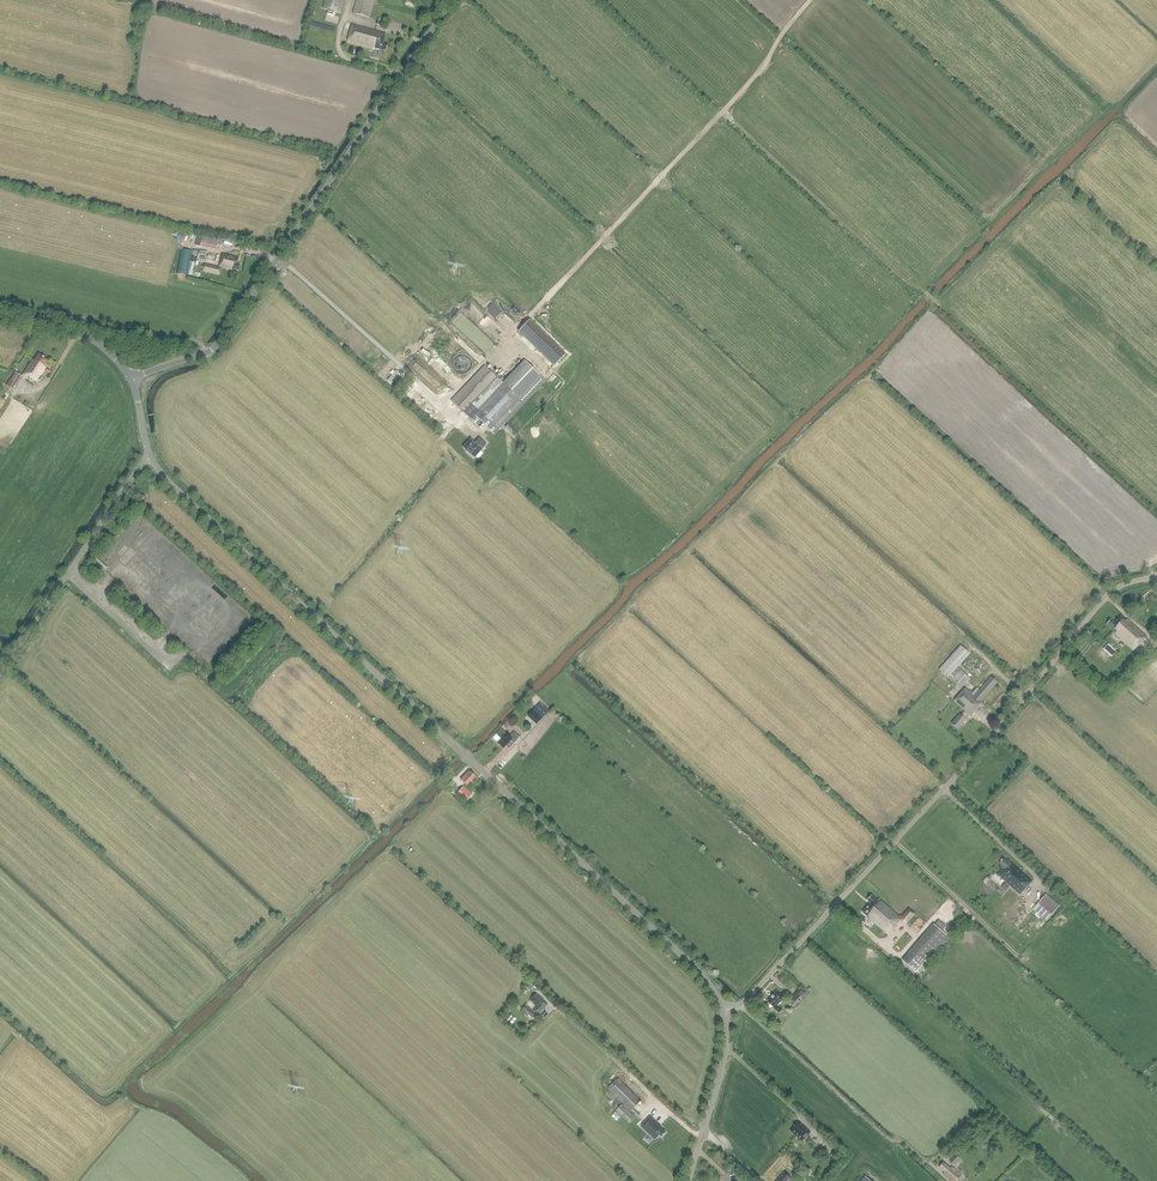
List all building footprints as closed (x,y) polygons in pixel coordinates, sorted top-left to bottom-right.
[(321,9),(338,13),(342,0),(324,0),(321,9)] [(352,13),(369,18),(373,0),(355,0),(352,13)] [(385,34),(351,25),(346,43),(373,50),(374,48),(386,51),(388,45),(383,44),(385,34)] [(218,239),(197,234),(195,245),(216,250),(218,239)] [(179,272),(190,274),(193,250),(182,249),(179,272)] [(205,260),(207,252),(199,250),(197,259),(205,260)] [(204,265),(203,272),(219,276),(221,268),(232,270),(232,269),(239,271),(240,265),(237,265),(238,259),(233,258),(233,257),(222,254),(219,268),(204,265)] [(44,366),(48,360),(38,354),(34,360),(33,359),(23,373),(36,382),(37,380),(38,380),(39,380),(41,377),(41,376),(40,375),(45,367),(44,366)] [(470,370),(471,369),(471,367),(472,366),(472,364),(472,363),(471,361),(471,360),(470,358),(469,357),(468,356),(467,355),(465,354),(464,354),(462,354),(461,354),(459,354),(458,354),(456,355),(455,356),(454,357),(453,358),(452,360),(452,361),(451,363),(451,364),(451,366),(452,367),(452,369),(453,370),(454,371),(456,372),(457,373),(458,374),(460,374),(462,374),(463,374),(465,374),(466,373),(467,372),(469,371),(470,370)] [(482,423),(493,434),(544,381),(524,361),(502,383),(484,366),(451,401),(479,427),(482,423)] [(21,368),(16,364),(12,370),(18,373),(21,368)] [(6,386),(13,390),(21,377),(15,372),(6,386)] [(481,450),(486,444),(479,438),(474,443),(470,440),(464,447),(467,450),(466,451),(470,455),(471,454),(474,456),(480,449),(481,450)] [(105,571),(108,568),(97,558),(94,561),(105,571)] [(1126,620),(1121,615),(1114,623),(1111,619),(1106,624),(1116,633),(1115,634),(1133,651),(1146,637),(1127,619),(1126,620)] [(961,687),(969,678),(956,667),(968,653),(959,645),(938,670),(947,678),(955,685),(957,683),(961,687)] [(980,702),(997,683),(990,677),(979,690),(976,687),(971,693),(965,688),(953,701),(964,711),(960,715),(960,714),(951,724),(958,729),(966,720),(964,718),(968,714),(970,716),(981,703),(980,702)] [(533,710),(528,715),(538,723),(542,718),(540,716),(535,711),(533,710)] [(527,718),(535,725),(537,723),(529,716),(527,718)] [(497,743),(504,748),(511,740),(514,743),(520,737),(514,732),(510,737),(506,733),(506,734),(501,730),(497,734),(502,738),(497,743)] [(465,784),(464,786),(467,789),(477,778),(469,771),(461,780),(465,784)] [(457,795),(465,803),(468,799),(472,795),(464,788),(461,792),(457,795)] [(1011,862),(1009,864),(1004,859),(1000,863),(1002,864),(1001,865),(1004,868),(998,875),(1019,894),(1032,881),(1011,862)] [(1046,921),(1060,906),(1046,894),(1033,909),(1046,921)] [(879,900),(878,901),(872,896),(868,901),(870,903),(863,912),(888,934),(897,924),(896,923),(900,918),(906,924),(915,914),(909,908),(901,917),(900,916),(899,917),(879,900)] [(533,986),(528,982),(524,986),(529,990),(533,986)] [(804,993),(800,989),(788,1001),(792,1005),(804,993)] [(785,999),(777,991),(768,1002),(769,1002),(767,1004),(767,1006),(770,1008),(771,1008),(773,1006),(776,1009),(775,1010),(779,1013),(782,1010),(778,1006),(785,999)] [(539,1015),(547,1005),(543,1000),(544,999),(536,993),(530,1000),(537,1006),(533,1011),(535,1013),(535,1012),(539,1015)] [(535,1013),(533,1011),(525,1005),(522,1009),(532,1017),(535,1013)] [(617,1078),(607,1089),(630,1111),(631,1111),(636,1116),(638,1113),(633,1108),(641,1100),(617,1078)] [(607,1093),(605,1093),(604,1093),(602,1094),(601,1095),(600,1097),(600,1098),(599,1100),(599,1102),(600,1103),(601,1105),(601,1106),(603,1106),(604,1107),(605,1107),(607,1107),(608,1107),(609,1106),(611,1106),(612,1105),(613,1103),(613,1101),(613,1099),(613,1098),(613,1097),(612,1096),(611,1094),(609,1094),(608,1093),(607,1093)] [(622,1104),(616,1110),(629,1124),(636,1117),(622,1104)] [(661,1126),(650,1116),(640,1126),(655,1140),(659,1135),(661,1137),(665,1132),(660,1128),(661,1126)] [(796,1135),(799,1138),(802,1140),(809,1133),(800,1124),(796,1128),(794,1126),(793,1126),(794,1127),(790,1131),(796,1136),(796,1135)] [(831,1153),(837,1159),(842,1152),(837,1147),(831,1153)] [(812,1157),(816,1161),(824,1152),(820,1148),(812,1157)] [(950,1168),(944,1162),(939,1168),(944,1172),(943,1174),(951,1180),(956,1180),(961,1175),(951,1167),(950,1168)] [(777,1180),(789,1180),(791,1179),(784,1173),(777,1180)]
